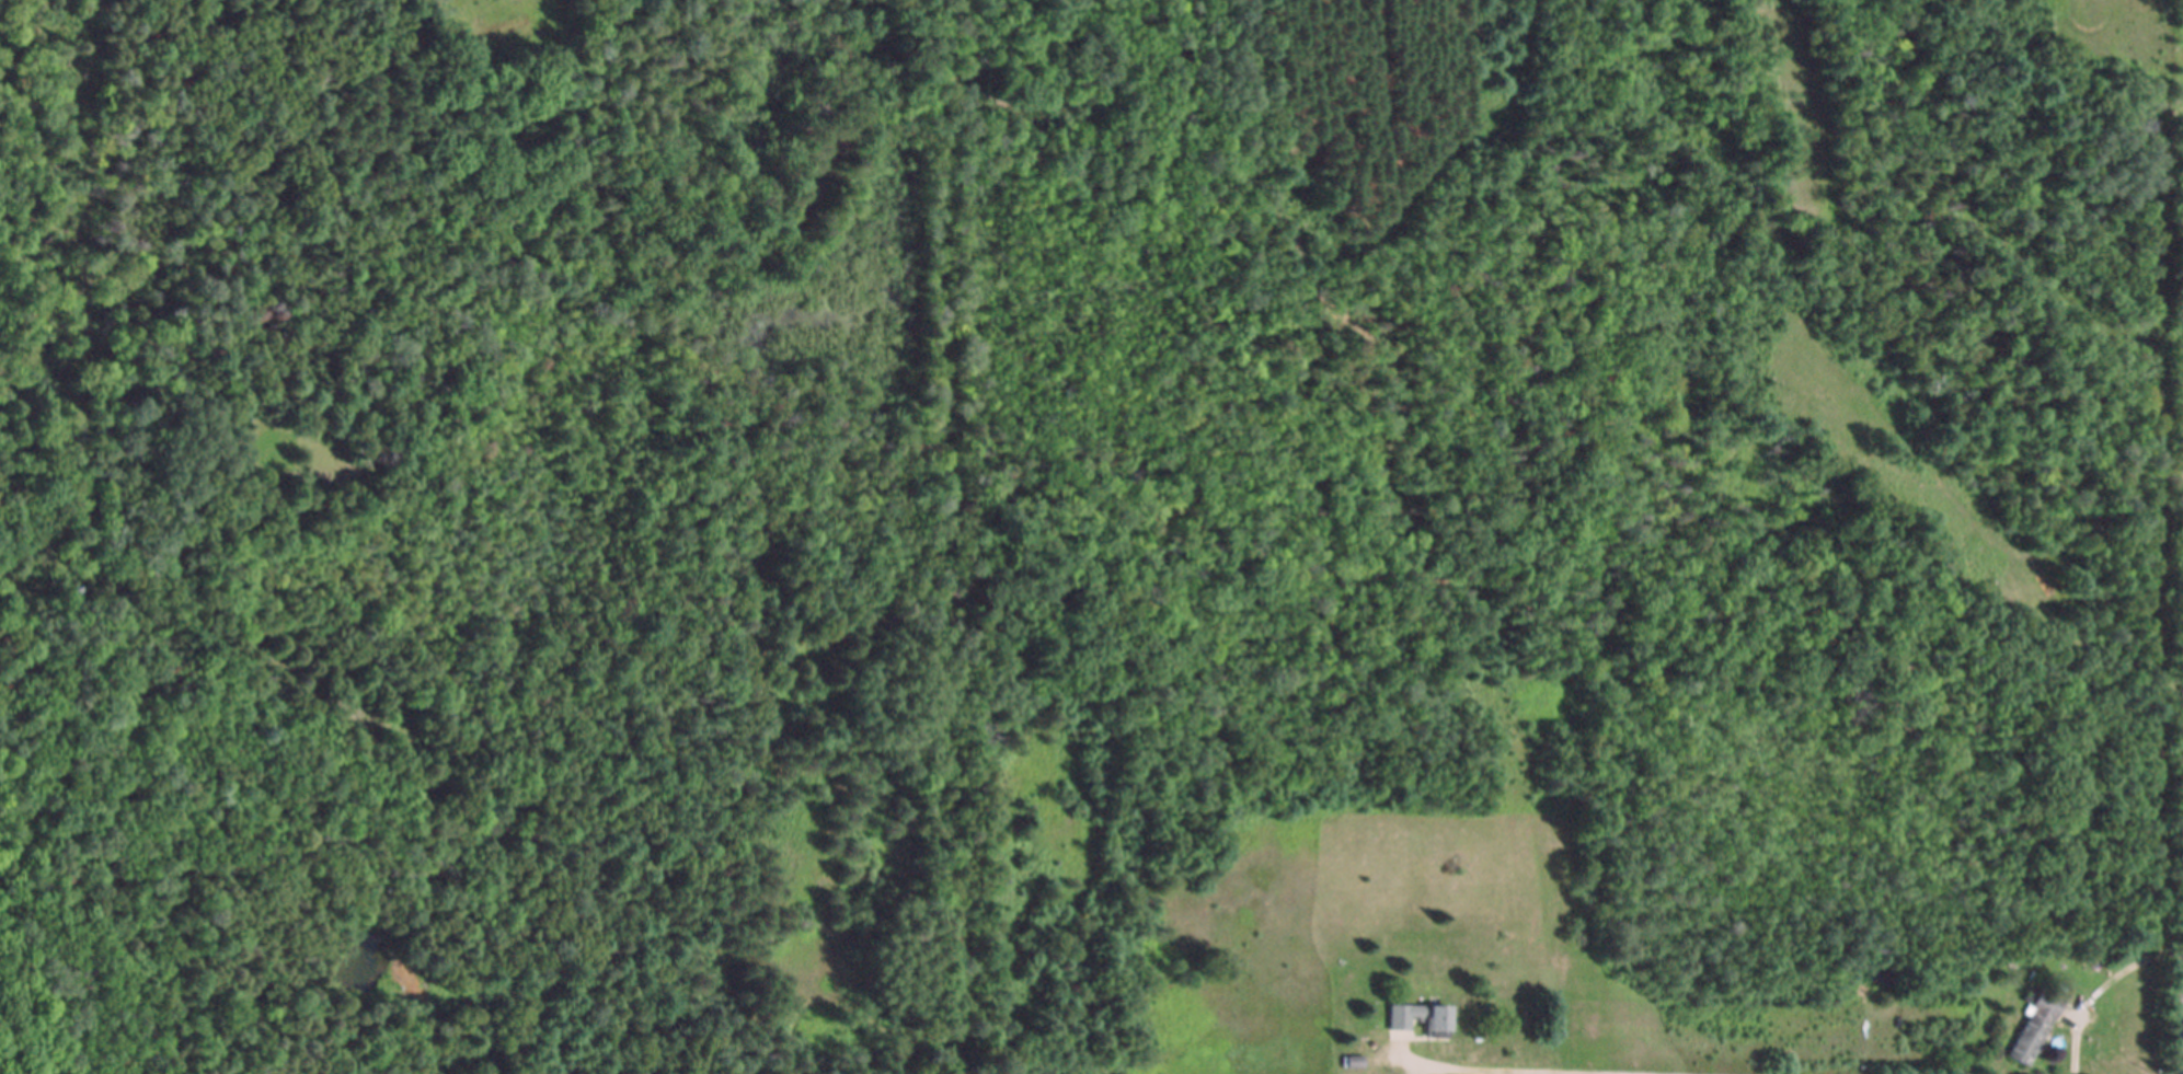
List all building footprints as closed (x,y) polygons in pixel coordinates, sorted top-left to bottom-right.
[(2007,1058),(2029,1069),(2062,1000),(2040,990),(2007,1058)] [(1407,1032),(1407,1019),(1420,1019),(1420,1007),(1387,1007),(1387,1032),(1407,1032)] [(1446,1007),(1424,1007),(1424,1040),(1446,1040),(1446,1007)]
